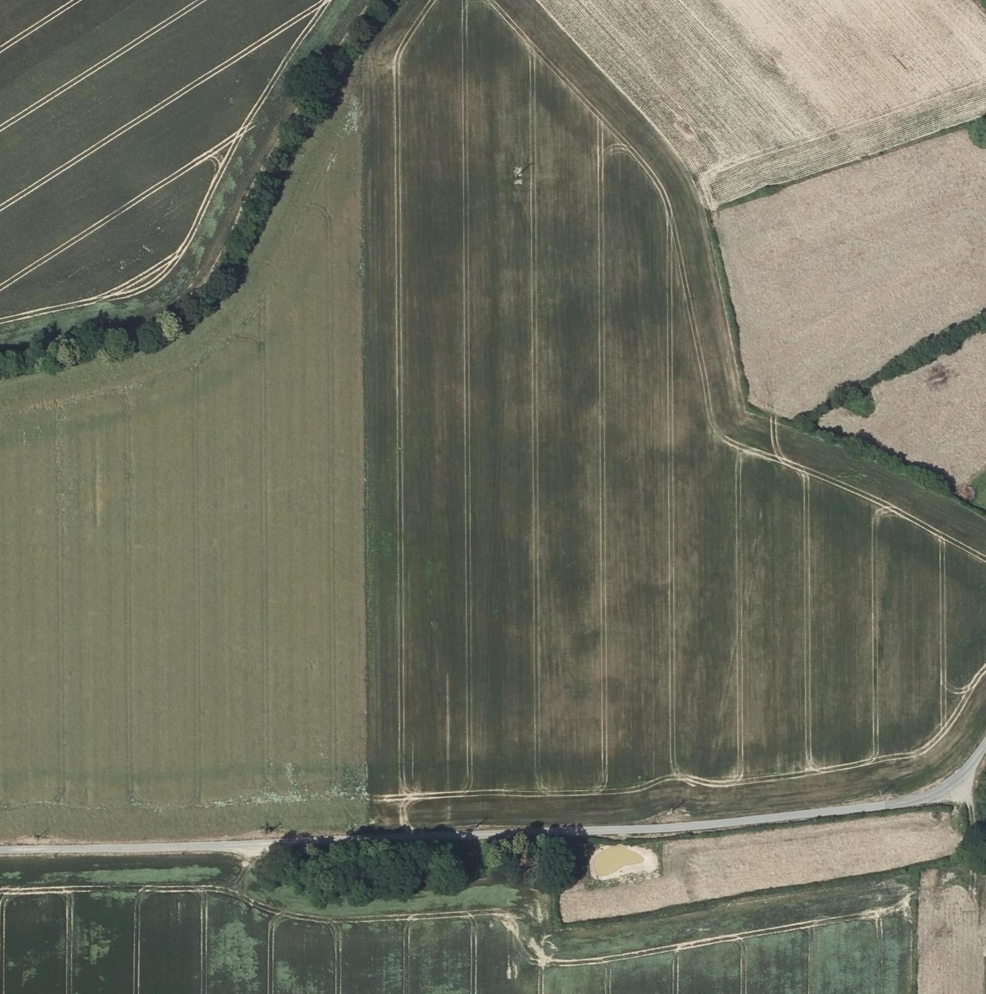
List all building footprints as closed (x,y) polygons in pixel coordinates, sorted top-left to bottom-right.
[(972,484),(985,499),(985,470),(972,484)]
